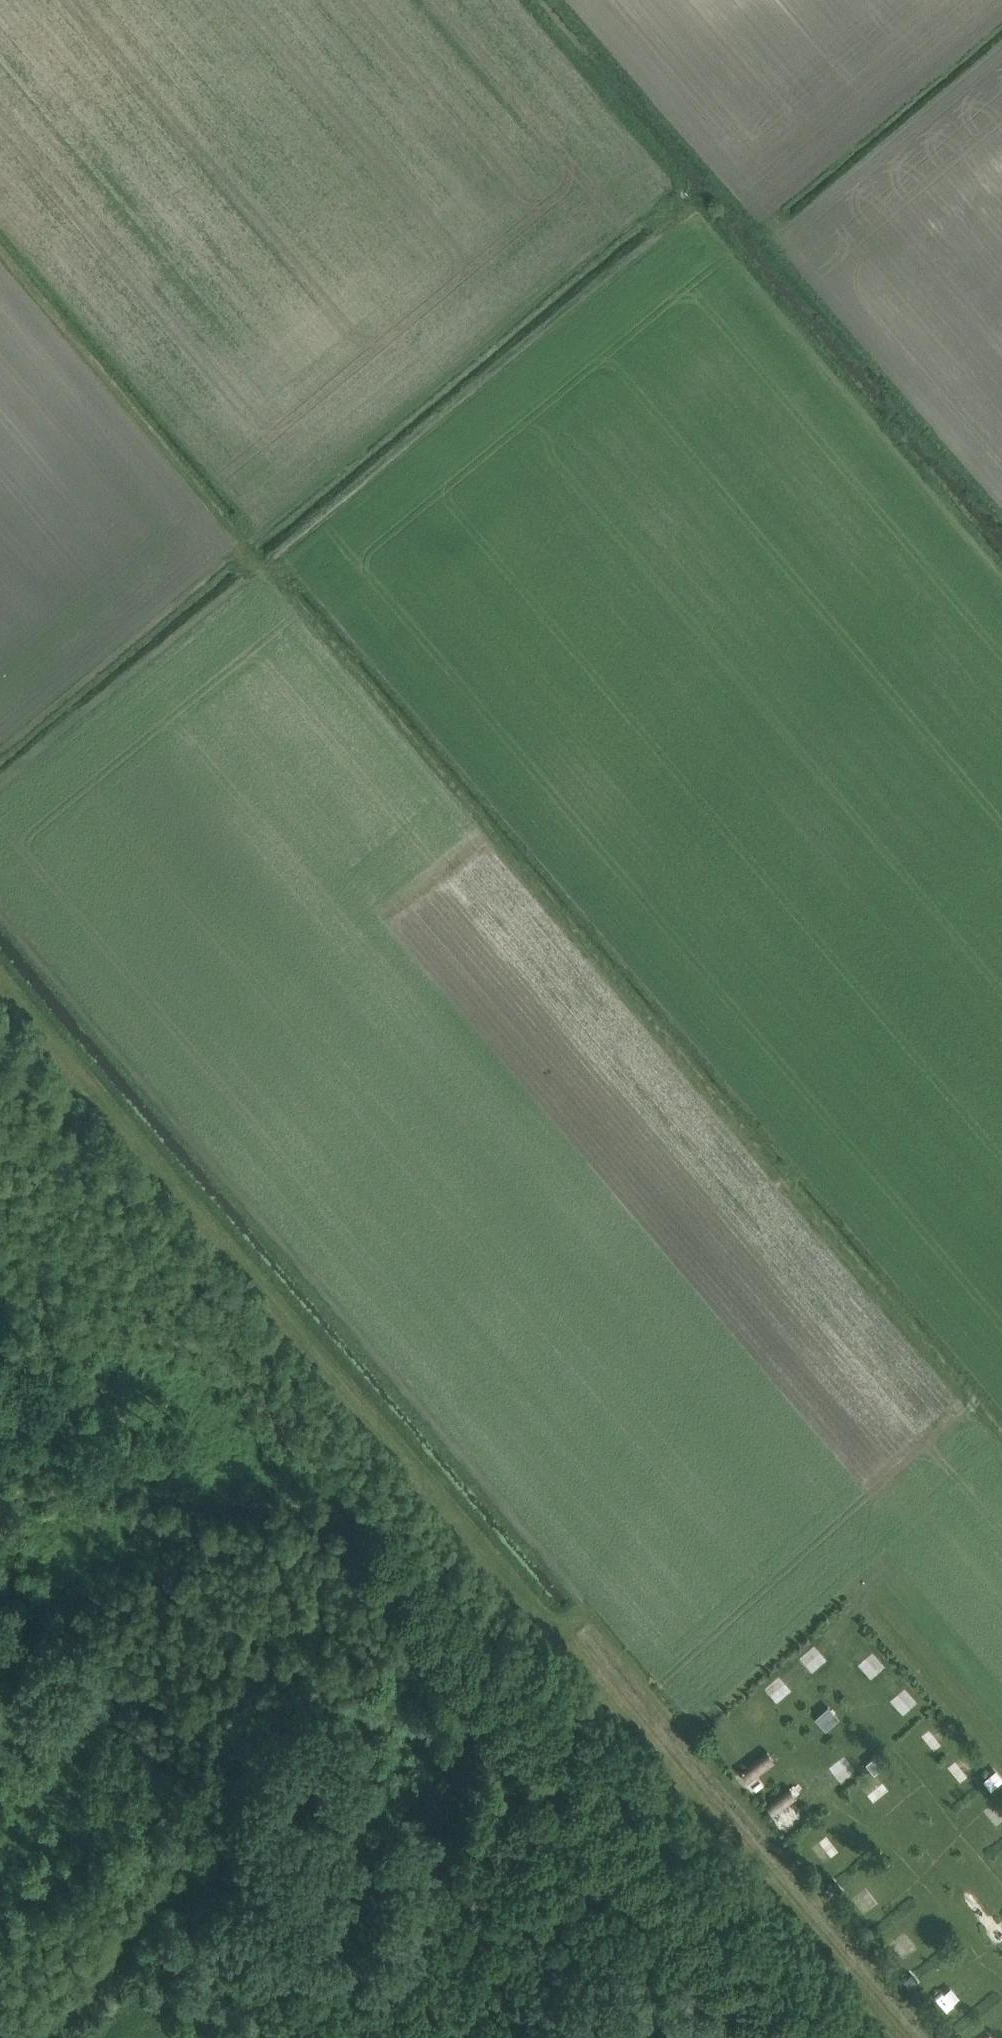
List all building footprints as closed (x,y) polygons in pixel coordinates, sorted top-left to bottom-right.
[(876,1758),(868,1764),(875,1773),(883,1767),(876,1758)] [(993,1770),(985,1776),(992,1785),(1000,1779),(993,1770)] [(876,1917),(868,1907),(858,1914),(866,1925),(876,1917)]
